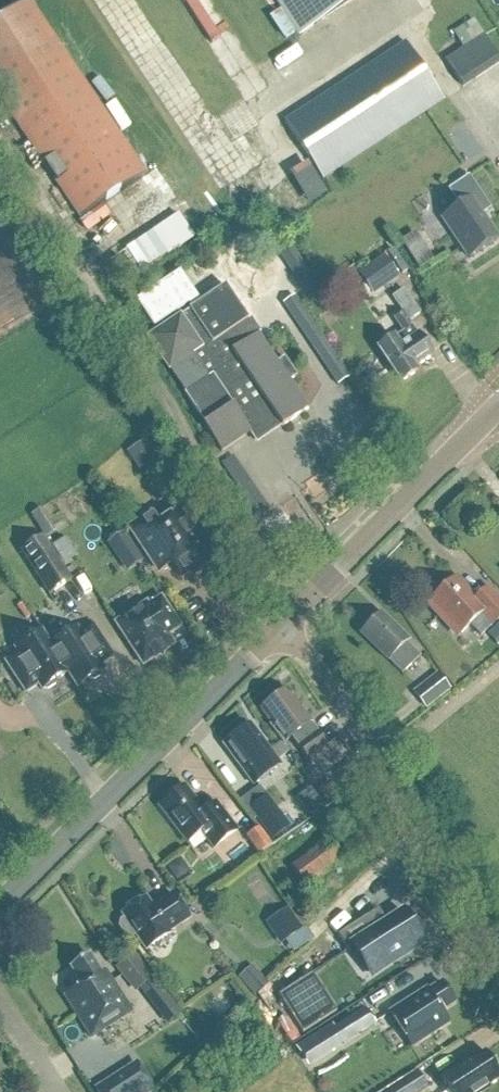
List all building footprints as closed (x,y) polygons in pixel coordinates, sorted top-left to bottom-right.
[(300,34),(351,0),(278,0),(300,34)] [(31,2),(0,22),(0,98),(80,219),(145,175),(31,2)] [(498,65),(498,60),(474,22),(454,35),(463,48),(444,61),(463,89),(498,65)] [(322,185),(443,102),(404,46),(283,128),(322,185)] [(288,55),(259,76),(274,97),(303,76),(288,55)] [(441,219),(468,260),(497,240),(481,216),(490,210),(468,177),(447,191),(458,207),(441,219)] [(415,234),(401,243),(419,270),(433,261),(415,234)] [(276,252),(310,301),(322,292),(294,253),(288,243),(276,252)] [(312,261),(324,289),(336,284),(324,256),(312,261)] [(373,296),(398,278),(383,257),(358,274),(373,296)] [(179,272),(135,301),(156,332),(146,339),(168,371),(169,370),(186,394),(184,395),(204,425),(202,426),(220,453),(249,434),(253,441),(278,425),(281,429),(308,410),(289,382),(296,377),(283,359),(276,363),(257,335),(255,336),(246,321),(247,320),(224,286),(200,303),(179,272)] [(401,335),(375,353),(398,385),(400,384),(412,376),(409,372),(432,356),(417,334),(416,335),(411,328),(412,327),(409,322),(420,315),(403,290),(389,300),(401,316),(392,322),(401,335)] [(282,305),(337,387),(349,379),(294,297),(282,305)] [(220,465),(257,520),(268,513),(232,457),(220,465)] [(40,510),(31,517),(45,538),(54,532),(40,510)] [(151,514),(130,528),(158,571),(171,563),(179,576),(209,557),(180,513),(160,527),(151,514)] [(121,556),(131,550),(121,534),(111,541),(121,556)] [(42,541),(20,555),(47,596),(69,582),(42,541)] [(498,619),(498,603),(486,589),(474,600),(455,580),(429,605),(459,636),(469,625),(480,637),(498,619)] [(115,625),(142,666),(153,659),(154,661),(164,655),(162,653),(173,646),(167,636),(179,628),(160,599),(148,607),(146,604),(115,625)] [(381,613),(359,635),(387,663),(388,662),(402,675),(419,657),(406,644),(409,640),(381,613)] [(41,632),(40,632),(77,688),(104,671),(100,666),(113,657),(92,626),(80,634),(76,629),(50,646),(41,632)] [(76,689),(77,688),(40,632),(14,649),(17,654),(4,663),(25,694),(37,686),(41,691),(67,674),(76,689)] [(437,673),(412,693),(425,711),(451,690),(437,673)] [(306,761),(324,748),(314,733),(312,735),(306,726),(309,724),(285,690),(259,709),(270,725),(268,726),(281,744),(297,733),(303,741),(295,747),(306,761)] [(252,787),(278,768),(248,727),(222,746),(252,787)] [(316,780),(323,793),(338,785),(330,772),(316,780)] [(183,787),(156,806),(184,844),(198,834),(210,850),(235,832),(217,808),(205,817),(183,787)] [(324,815),(338,803),(331,794),(317,806),(324,815)] [(278,806),(288,822),(299,815),(288,799),(278,806)] [(284,832),(268,810),(255,819),(271,841),(284,832)] [(258,857),(270,849),(258,831),(246,839),(258,857)] [(305,888),(341,861),(328,843),(292,869),(305,888)] [(180,860),(167,868),(175,881),(188,873),(180,860)] [(258,897),(274,916),(294,900),(278,881),(258,897)] [(119,922),(118,928),(127,942),(135,936),(145,951),(169,934),(168,933),(188,920),(172,895),(159,904),(161,906),(154,911),(146,900),(121,916),(124,919),(119,922)] [(420,944),(402,915),(377,931),(368,917),(338,937),(348,952),(353,948),(369,972),(391,958),(393,961),(420,944)] [(115,969),(134,994),(153,979),(134,954),(115,969)] [(91,1039),(131,1013),(104,972),(100,975),(88,956),(69,968),(81,987),(64,998),(91,1039)] [(253,969),(241,980),(254,994),(266,983),(253,969)] [(311,975),(277,996),(301,1034),(335,1013),(311,975)] [(454,1004),(441,984),(428,992),(427,990),(389,1014),(411,1048),(448,1024),(441,1012),(454,1004)] [(375,1026),(365,1010),(332,1031),(342,1047),(375,1026)] [(440,1079),(449,1091),(485,1091),(488,1090),(487,1088),(498,1081),(498,1075),(485,1053),(470,1062),(469,1061),(440,1079)] [(385,1091),(423,1091),(424,1091),(413,1074),(385,1091)] [(101,1091),(145,1091),(149,1089),(140,1075),(119,1088),(116,1082),(101,1091)] [(318,1082),(317,1087),(320,1091),(325,1091),(329,1088),(329,1083),(327,1080),(322,1079),(318,1082)]
